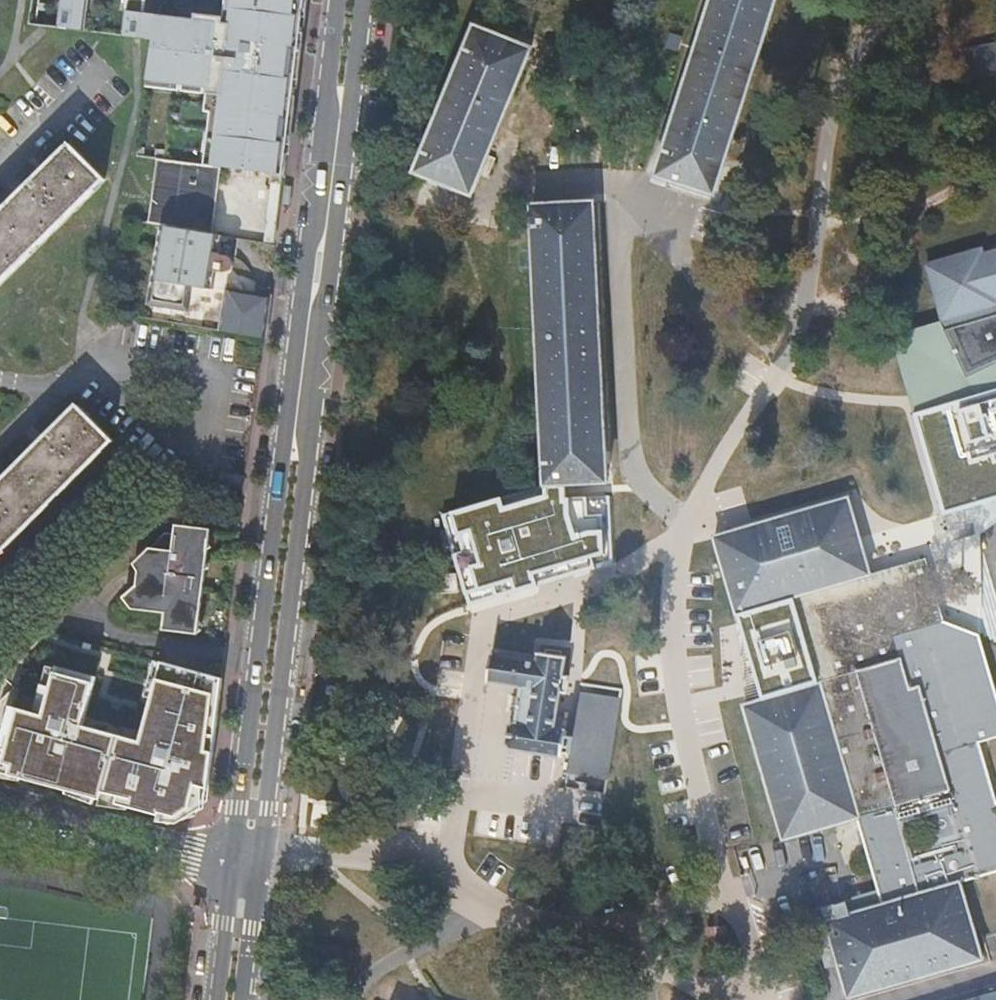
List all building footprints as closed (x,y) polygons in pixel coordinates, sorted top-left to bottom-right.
[(90,0),(63,0),(60,26),(86,29),(90,0)] [(227,29),(161,21),(153,87),(220,96),(211,170),(220,171),(272,180),(284,182),(307,0),(231,0),(227,29)] [(773,0),(709,0),(655,173),(714,191),(773,0)] [(476,193),(531,49),(475,28),(419,172),(476,193)] [(104,178),(71,146),(0,216),(0,283),(104,178)] [(211,170),(158,161),(147,222),(169,225),(212,232),(220,171),(211,170)] [(272,180),(266,242),(277,243),(284,182),(272,180)] [(612,483),(597,203),(534,205),(548,485),(612,483)] [(224,234),(218,233),(214,253),(220,254),(220,258),(229,259),(230,259),(236,260),(240,237),(224,234)] [(927,263),(943,319),(994,305),(992,298),(995,297),(995,249),(979,254),(977,248),(927,263)] [(208,290),(214,291),(217,274),(211,273),(208,290)] [(947,327),(995,313),(995,297),(992,298),(994,305),(943,319),(947,327)] [(947,327),(968,372),(995,359),(995,313),(947,327)] [(916,413),(995,390),(995,361),(995,359),(968,372),(947,327),(943,319),(890,334),(916,413)] [(916,413),(944,511),(995,496),(995,390),(916,413)] [(0,482),(0,552),(111,440),(76,406),(0,482)] [(607,496),(542,498),(542,563),(610,558),(607,496)] [(715,536),(737,610),(792,594),(819,683),(763,700),(745,705),(784,838),(859,816),(886,905),(829,922),(852,997),(983,959),(962,883),(995,872),(995,790),(981,741),(995,736),(995,687),(979,633),(943,616),(923,551),(870,568),(849,497),(715,536)] [(195,640),(210,533),(175,529),(171,554),(147,551),(131,567),(138,576),(136,588),(122,600),(131,613),(162,619),(160,634),(195,640)] [(792,594),(737,610),(763,700),(819,683),(792,594)] [(539,660),(493,654),(490,682),(523,686),(519,722),(514,721),(510,726),(508,745),(513,749),(561,758),(562,752),(572,754),(575,735),(565,734),(565,730),(556,728),(560,692),(569,693),(571,676),(563,674),(565,655),(540,652),(539,660)] [(196,824),(225,678),(173,669),(139,740),(83,726),(92,680),(57,669),(45,713),(21,709),(1,778),(196,824)] [(620,701),(581,694),(575,735),(572,754),(569,775),(607,781),(620,701)] [(853,906),(883,901),(881,890),(851,895),(853,906)] [(730,924),(710,925),(710,934),(730,933),(730,924)]
